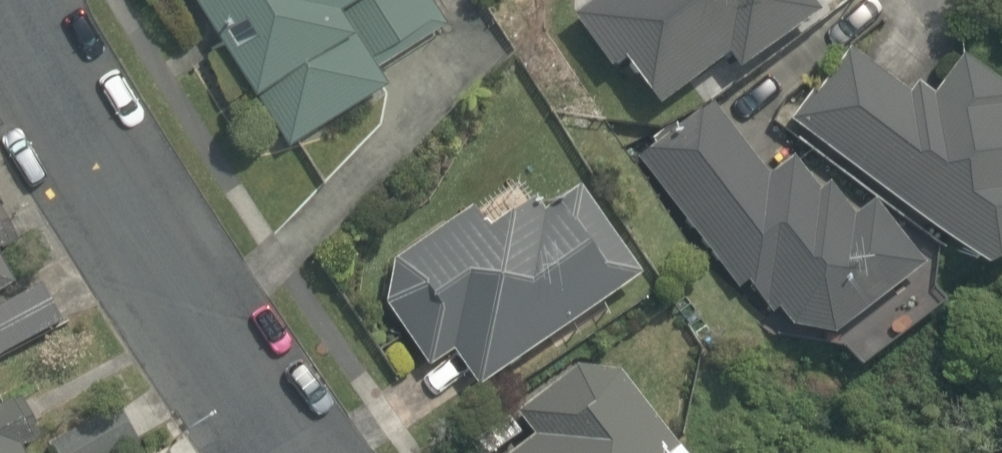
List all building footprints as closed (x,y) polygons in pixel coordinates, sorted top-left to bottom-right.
[(272,145),(375,82),(365,65),(433,24),(419,0),(184,0),(272,145)] [(799,12),(789,0),(582,0),(559,18),(634,114),(707,56),(721,73),(799,12)] [(778,115),(982,279),(1001,254),(1001,95),(952,55),(908,109),(832,48),(778,115)] [(699,105),(632,152),(733,295),(746,285),(798,360),(913,279),(862,206),(845,217),(818,180),(798,194),(774,160),(750,177),(699,105)] [(446,355),(464,382),(623,278),(567,193),(534,215),(527,204),(481,233),(461,203),(362,267),(428,367),(446,355)] [(25,276),(0,225),(0,288),(25,276)] [(503,452),(673,452),(595,344),(503,410),(523,439),(503,452)] [(0,410),(0,452),(19,452),(0,410)]
